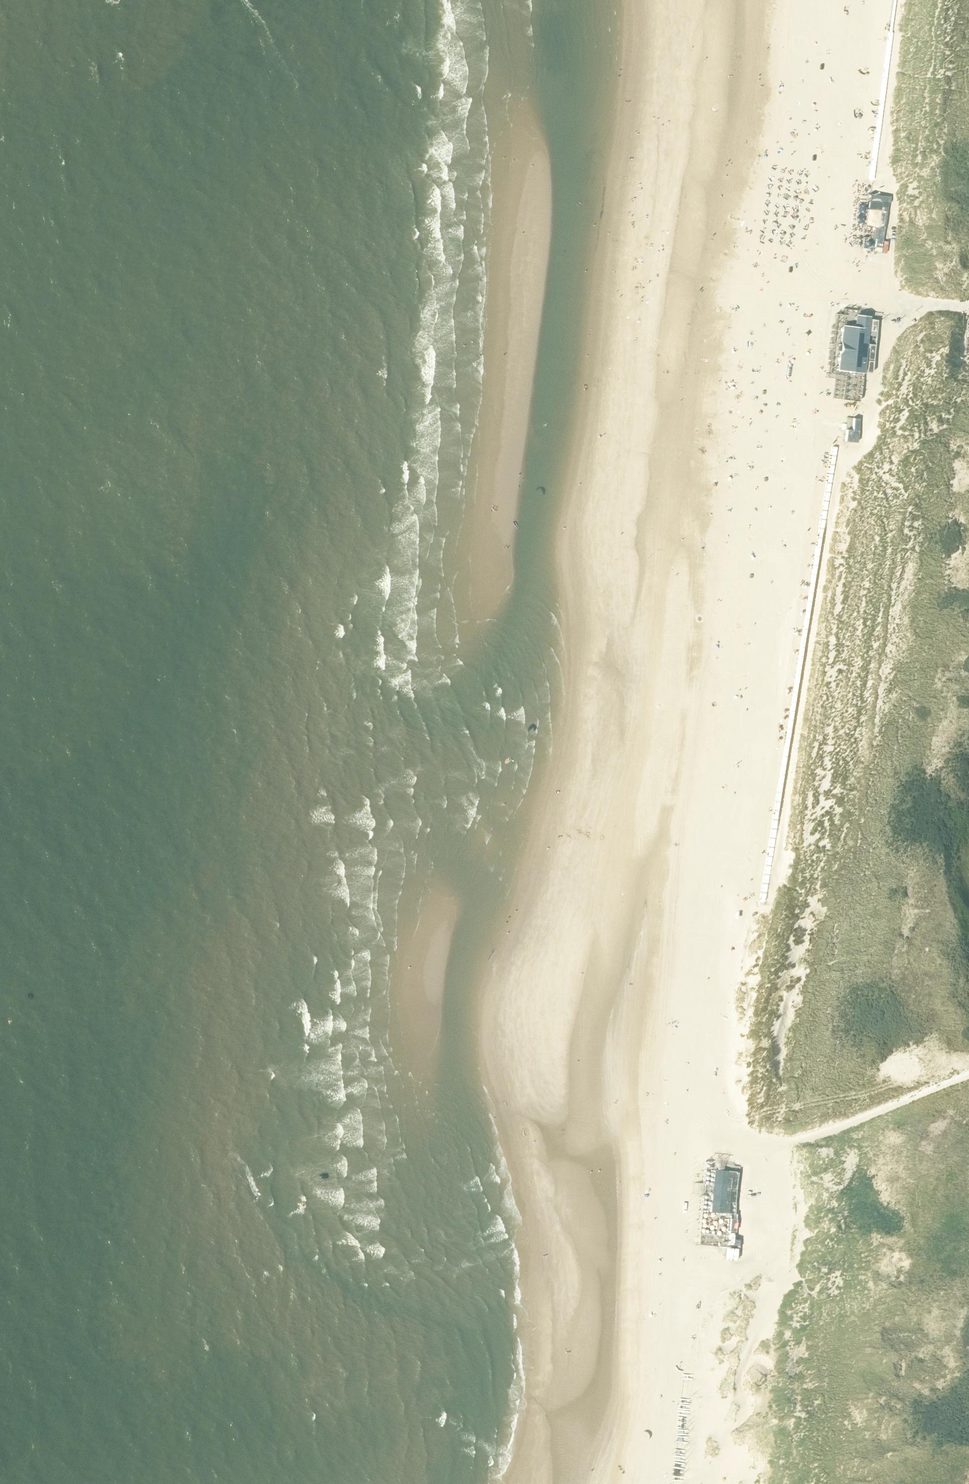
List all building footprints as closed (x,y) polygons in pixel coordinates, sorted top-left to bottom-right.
[(889,195),(869,193),(867,209),(879,211),(877,226),(878,226),(875,246),(874,250),(882,251),(882,246),(884,226),(887,202),(889,202),(889,195)] [(867,317),(855,316),(854,325),(850,324),(850,327),(841,326),(839,345),(836,344),(835,349),(838,350),(836,368),(863,371),(863,372),(869,373),(873,344),(867,343),(866,347),(864,347),(867,317)] [(862,419),(851,417),(848,440),(859,442),(862,419)] [(724,1172),(712,1171),(708,1212),(732,1214),(736,1172),(724,1171),(724,1172)] [(751,1407),(711,1404),(709,1429),(748,1433),(751,1407)]
